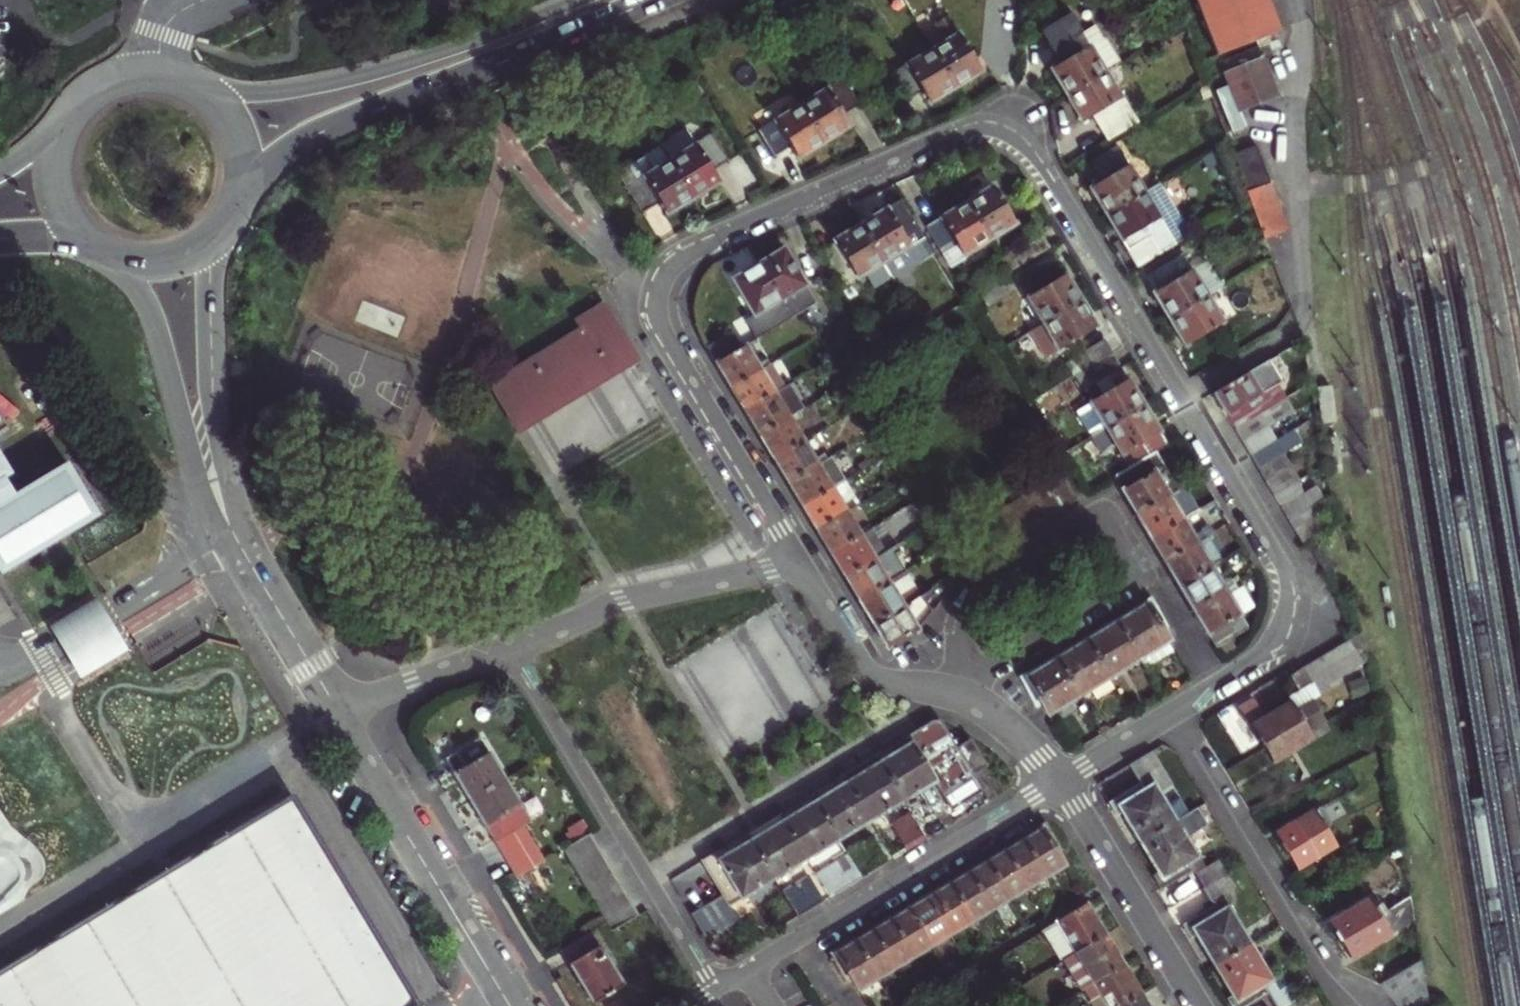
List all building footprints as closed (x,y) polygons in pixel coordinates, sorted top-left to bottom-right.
[(1267,0),(1195,0),(1217,56),(1279,32),(1267,0)] [(1061,87),(1066,96),(1104,73),(1117,65),(1104,43),(1100,40),(1092,27),(1080,34),(1068,15),(1039,32),(1059,64),(1050,70),(1061,87)] [(945,42),(932,49),(955,88),(971,78),(981,72),(948,16),(935,24),(945,42)] [(947,93),(955,88),(932,49),(889,75),(905,101),(921,92),(929,104),(947,93)] [(1225,74),(1240,111),(1276,97),(1261,59),(1225,74)] [(1120,99),(1104,73),(1066,96),(1077,113),(1082,122),(1092,116),(1107,141),(1137,122),(1122,98),(1120,99)] [(842,79),(800,105),(824,144),(843,132),(850,128),(842,116),(859,106),(842,79)] [(1224,112),(1235,108),(1227,89),(1217,93),(1224,112)] [(803,157),(824,144),(800,105),(758,131),(774,158),(790,148),(798,160),(803,157)] [(687,130),(660,146),(692,199),(711,188),(719,183),(711,171),(728,161),(711,135),(695,145),(687,130)] [(675,210),(692,199),(660,146),(634,163),(618,172),(642,213),(659,203),(666,215),(675,210)] [(1095,198),(1105,215),(1143,192),(1128,166),(1116,146),(1090,161),(1092,165),(1084,169),(1094,186),(1090,188),(1095,198)] [(1240,151),(1232,154),(1249,200),(1264,240),(1276,235),(1287,231),(1256,146),(1240,151)] [(1160,182),(1143,192),(1105,215),(1117,233),(1137,267),(1191,235),(1160,182)] [(993,186),(966,202),(989,241),(1016,225),(1001,200),(993,186)] [(884,263),(925,238),(902,200),(875,216),(860,224),(884,263)] [(940,218),(928,225),(926,226),(942,252),(943,251),(955,244),(963,257),(989,241),(966,202),(946,214),(940,218)] [(891,275),(884,263),(860,224),(846,233),(834,240),(835,243),(855,277),(857,279),(865,274),(872,283),(875,284),(891,275)] [(1000,258),(1009,273),(1050,249),(1040,233),(1000,258)] [(820,252),(840,286),(855,277),(835,243),(820,252)] [(955,244),(943,251),(942,252),(950,265),(952,264),(963,257),(955,244)] [(770,257),(758,264),(791,320),(817,305),(784,249),(770,257)] [(1163,311),(1168,320),(1207,297),(1191,271),(1181,255),(1143,278),(1163,311)] [(1191,271),(1207,297),(1219,289),(1203,263),(1191,271)] [(756,341),(791,320),(758,264),(747,270),(732,279),(753,316),(745,321),(756,341)] [(1027,297),(1042,323),(1081,300),(1069,281),(1065,274),(1027,297)] [(1015,289),(1006,275),(981,290),(971,296),(972,298),(979,310),(1015,289)] [(823,276),(812,283),(819,294),(830,287),(823,276)] [(973,277),(963,282),(961,283),(969,297),(971,296),(981,290),(973,277)] [(1222,324),(1207,297),(1168,320),(1179,337),(1185,346),(1222,324)] [(1093,321),(1081,300),(1042,323),(1029,331),(1046,358),(1059,350),(1097,328),(1093,321)] [(515,428),(634,356),(604,306),(577,323),(582,331),(490,387),(515,428)] [(1244,344),(1233,324),(1219,333),(1230,352),(1244,344)] [(731,332),(706,347),(716,364),(741,349),(731,332)] [(1073,359),(1081,372),(1112,353),(1104,340),(1073,359)] [(724,378),(730,388),(770,364),(763,353),(753,358),(746,347),(741,349),(716,364),(724,378)] [(1120,366),(1112,353),(1081,372),(1075,375),(1062,383),(1069,395),(1081,388),(1082,387),(1083,388),(1120,366)] [(638,363),(634,356),(515,428),(519,435),(528,429),(582,396),(638,363)] [(1075,375),(1081,372),(1073,359),(1069,361),(1071,364),(1070,365),(1075,375)] [(1282,383),(1269,360),(1213,393),(1223,409),(1234,429),(1285,399),(1286,399),(1278,385),(1282,383)] [(784,388),(770,364),(730,388),(740,404),(744,411),(784,388)] [(1090,437),(1143,405),(1132,387),(1128,379),(1090,402),(1090,403),(1075,412),(1090,437)] [(759,435),(798,411),(814,401),(811,396),(801,403),(790,384),(784,388),(744,411),(754,426),(759,435)] [(1332,386),(1317,388),(1321,424),(1336,422),(1332,386)] [(1268,427),(1293,412),(1285,399),(1234,429),(1242,443),(1268,427)] [(1154,422),(1143,405),(1090,437),(1101,454),(1115,446),(1128,468),(1156,452),(1167,445),(1154,422)] [(802,417),(798,411),(759,435),(767,449),(773,459),(803,441),(792,422),(802,417)] [(1250,456),(1276,441),(1268,427),(1242,443),(1250,456)] [(1300,442),(1294,430),(1276,441),(1250,456),(1257,468),(1283,453),(1300,442)] [(814,459),(803,441),(773,459),(781,473),(787,483),(827,459),(823,453),(814,459)] [(1124,497),(1136,515),(1178,490),(1184,487),(1178,477),(1172,480),(1156,452),(1128,468),(1113,478),(1124,497)] [(1265,481),(1291,466),(1283,453),(1257,468),(1265,481)] [(0,456),(0,575),(99,516),(67,464),(14,495),(5,479),(12,475),(0,456)] [(841,482),(844,480),(830,457),(827,459),(787,483),(796,497),(802,506),(831,488),(841,482)] [(1296,481),(1299,479),(1291,466),(1265,481),(1273,495),(1296,481)] [(1281,508),(1303,494),(1296,481),(1273,495),(1281,508)] [(851,500),(841,482),(831,488),(842,506),(851,500)] [(1320,493),(1316,487),(1303,494),(1281,508),(1289,522),(1312,509),(1311,508),(1322,501),(1320,493)] [(809,519),(816,529),(855,506),(851,500),(842,506),(831,488),(802,506),(809,519)] [(1145,531),(1151,541),(1187,520),(1175,501),(1183,497),(1178,490),(1136,515),(1145,531)] [(860,513),(855,506),(816,529),(823,542),(830,553),(860,535),(850,519),(860,513)] [(1307,545),(1326,533),(1312,509),(1289,522),(1303,547),(1307,545)] [(1159,555),(1164,563),(1207,537),(1212,534),(1208,528),(1196,535),(1187,520),(1151,541),(1159,555)] [(884,552),(870,529),(860,535),(830,553),(838,566),(844,577),(884,552)] [(1173,578),(1178,586),(1210,567),(1221,561),(1207,537),(1164,563),(1173,578)] [(900,551),(897,545),(884,552),(844,577),(852,590),(858,600),(901,575),(906,572),(895,554),(900,551)] [(1186,600),(1192,610),(1234,585),(1231,580),(1221,586),(1210,567),(1178,586),(1186,600)] [(915,599),(901,575),(858,600),(866,613),(873,624),(912,600),(915,599)] [(1215,649),(1219,646),(1231,640),(1249,629),(1240,615),(1253,607),(1241,587),(1237,590),(1234,585),(1192,610),(1207,635),(1215,649)] [(107,616),(95,597),(47,626),(59,644),(71,664),(81,680),(128,652),(118,634),(107,616)] [(1147,607),(1149,605),(1164,631),(1169,628),(1151,597),(1144,602),(1147,607)] [(916,606),(912,600),(873,624),(880,636),(887,648),(917,631),(906,612),(916,606)] [(1149,605),(1147,607),(1135,614),(1131,616),(1117,625),(1140,661),(1141,661),(1139,658),(1168,640),(1170,644),(1171,643),(1164,631),(1149,605)] [(1088,642),(1110,679),(1111,679),(1109,675),(1137,659),(1139,662),(1140,661),(1117,625),(1104,632),(1097,637),(1088,642)] [(1360,632),(1348,640),(1359,658),(1364,655),(1360,632)] [(1168,640),(1139,658),(1141,661),(1145,668),(1173,651),(1169,644),(1170,644),(1168,640)] [(1237,649),(1231,640),(1219,646),(1224,656),(1237,649)] [(1348,640),(1337,647),(1350,669),(1362,662),(1359,658),(1348,640)] [(1057,660),(1080,697),(1081,697),(1079,694),(1108,676),(1109,680),(1110,679),(1088,642),(1078,648),(1073,651),(1057,660)] [(1337,647),(1325,654),(1339,676),(1350,669),(1337,647)] [(1325,654),(1314,660),(1327,683),(1339,676),(1325,654)] [(1026,679),(1041,704),(1048,716),(1050,715),(1048,712),(1077,695),(1079,698),(1080,697),(1057,660),(1050,665),(1044,668),(1028,678),(1026,679)] [(1314,660),(1303,667),(1311,682),(1316,690),(1327,683),(1314,660)] [(1298,690),(1311,682),(1303,667),(1290,675),(1298,690)] [(1036,707),(1041,704),(1026,679),(1028,678),(1025,673),(1018,677),(1036,707)] [(1326,721),(1313,699),(1295,710),(1291,703),(1272,715),(1251,727),(1272,762),(1292,749),(1312,737),(1308,731),(1326,721)] [(907,738),(934,782),(951,810),(982,791),(971,774),(956,748),(939,720),(937,721),(925,727),(907,738)] [(456,777),(470,800),(504,780),(479,738),(445,759),(456,777)] [(891,748),(875,758),(902,802),(934,782),(907,738),(891,748)] [(969,740),(956,748),(971,774),(985,766),(969,740)] [(1160,766),(1151,751),(1128,765),(1139,783),(1108,802),(1116,815),(1121,812),(1127,823),(1140,843),(1175,821),(1147,774),(1160,766)] [(870,821),(902,802),(875,758),(861,766),(843,777),(870,821)] [(838,840),(870,821),(843,777),(839,779),(829,785),(811,796),(838,840)] [(529,821),(504,780),(470,800),(480,817),(494,841),(529,821)] [(805,860),(838,840),(811,796),(797,805),(778,816),(805,860)] [(292,798),(0,976),(0,1005),(417,1005),(292,798)] [(1331,824),(1321,807),(1297,822),(1275,835),(1296,869),(1315,857),(1335,845),(1325,828),(1331,824)] [(1195,809),(1175,821),(1140,843),(1149,859),(1158,873),(1153,876),(1161,889),(1192,870),(1203,888),(1226,875),(1217,860),(1204,868),(1184,836),(1204,824),(1195,809)] [(906,852),(925,841),(908,813),(889,824),(906,852)] [(773,880),(805,860),(778,816),(767,823),(746,835),(773,880)] [(516,877),(550,857),(529,821),(494,841),(516,877)] [(1042,831),(1043,830),(1059,856),(1063,853),(1044,822),(1039,825),(1042,831)] [(563,838),(568,846),(577,841),(570,830),(562,835),(563,838)] [(1043,830),(1042,831),(1035,835),(1024,841),(1044,875),(1063,864),(1059,856),(1043,830)] [(597,847),(589,834),(577,841),(568,846),(563,849),(572,862),(597,847)] [(729,906),(773,880),(746,835),(731,844),(702,862),(722,896),(690,915),(709,945),(740,926),(729,906)] [(563,849),(568,846),(563,838),(558,842),(562,850),(563,849)] [(1026,886),(1044,875),(1024,841),(1017,845),(1006,852),(1026,886)] [(605,861),(597,847),(572,862),(580,876),(605,861)] [(1008,897),(1026,886),(1006,852),(1000,856),(988,863),(1008,897)] [(820,873),(834,895),(861,879),(848,856),(820,873)] [(613,874),(605,861),(580,876),(588,890),(613,874)] [(990,908),(1008,897),(988,863),(982,867),(970,874),(990,908)] [(621,888),(613,874),(588,890),(596,903),(621,888)] [(972,919),(990,908),(970,874),(964,877),(952,885),(972,919)] [(1235,889),(1226,875),(1203,888),(1214,906),(1182,925),(1191,938),(1195,935),(1201,945),(1214,966),(1250,944),(1221,897),(1235,889)] [(796,884),(811,909),(823,902),(808,877),(796,884)] [(797,918),(811,909),(796,884),(782,893),(797,918)] [(954,929),(972,919),(952,885),(945,889),(934,896),(954,929)] [(629,902),(621,888),(596,903),(604,917),(629,902)] [(946,934),(954,929),(934,896),(926,900),(946,934)] [(1379,917),(1386,913),(1376,896),(1348,912),(1329,923),(1349,958),(1367,948),(1389,934),(1379,917)] [(928,945),(946,934),(926,900),(916,906),(908,911),(928,945)] [(637,915),(629,902),(604,917),(607,922),(612,930),(637,915)] [(1102,927),(1087,903),(1044,929),(1062,960),(1063,960),(1106,934),(1102,927)] [(910,956),(928,945),(908,911),(898,917),(889,922),(910,956)] [(892,967),(910,956),(889,922),(880,928),(872,933),(892,967)] [(874,978),(892,967),(872,933),(862,939),(854,944),(874,978)] [(1117,952),(1106,934),(1063,960),(1081,990),(1084,988),(1093,983),(1124,964),(1117,952)] [(594,949),(585,935),(560,950),(583,987),(593,1004),(624,986),(599,945),(594,949)] [(855,989),(874,978),(854,944),(845,949),(835,955),(830,958),(846,984),(851,981),(855,989)] [(1250,944),(1214,966),(1223,980),(1232,996),(1227,999),(1231,1005),(1246,1005),(1267,993),(1274,1005),(1286,1005),(1300,997),(1291,982),(1278,991),(1250,944)] [(1428,1003),(1420,961),(1380,985),(1397,1005),(1423,1005),(1428,1003)] [(1124,964),(1093,983),(1084,988),(1091,1000),(1089,1001),(1092,1005),(1122,1005),(1143,994),(1135,982),(1124,964)] [(1143,994),(1122,1005),(1150,1005),(1143,994)] [(1300,997),(1286,1005),(1306,1005),(1300,997)]
